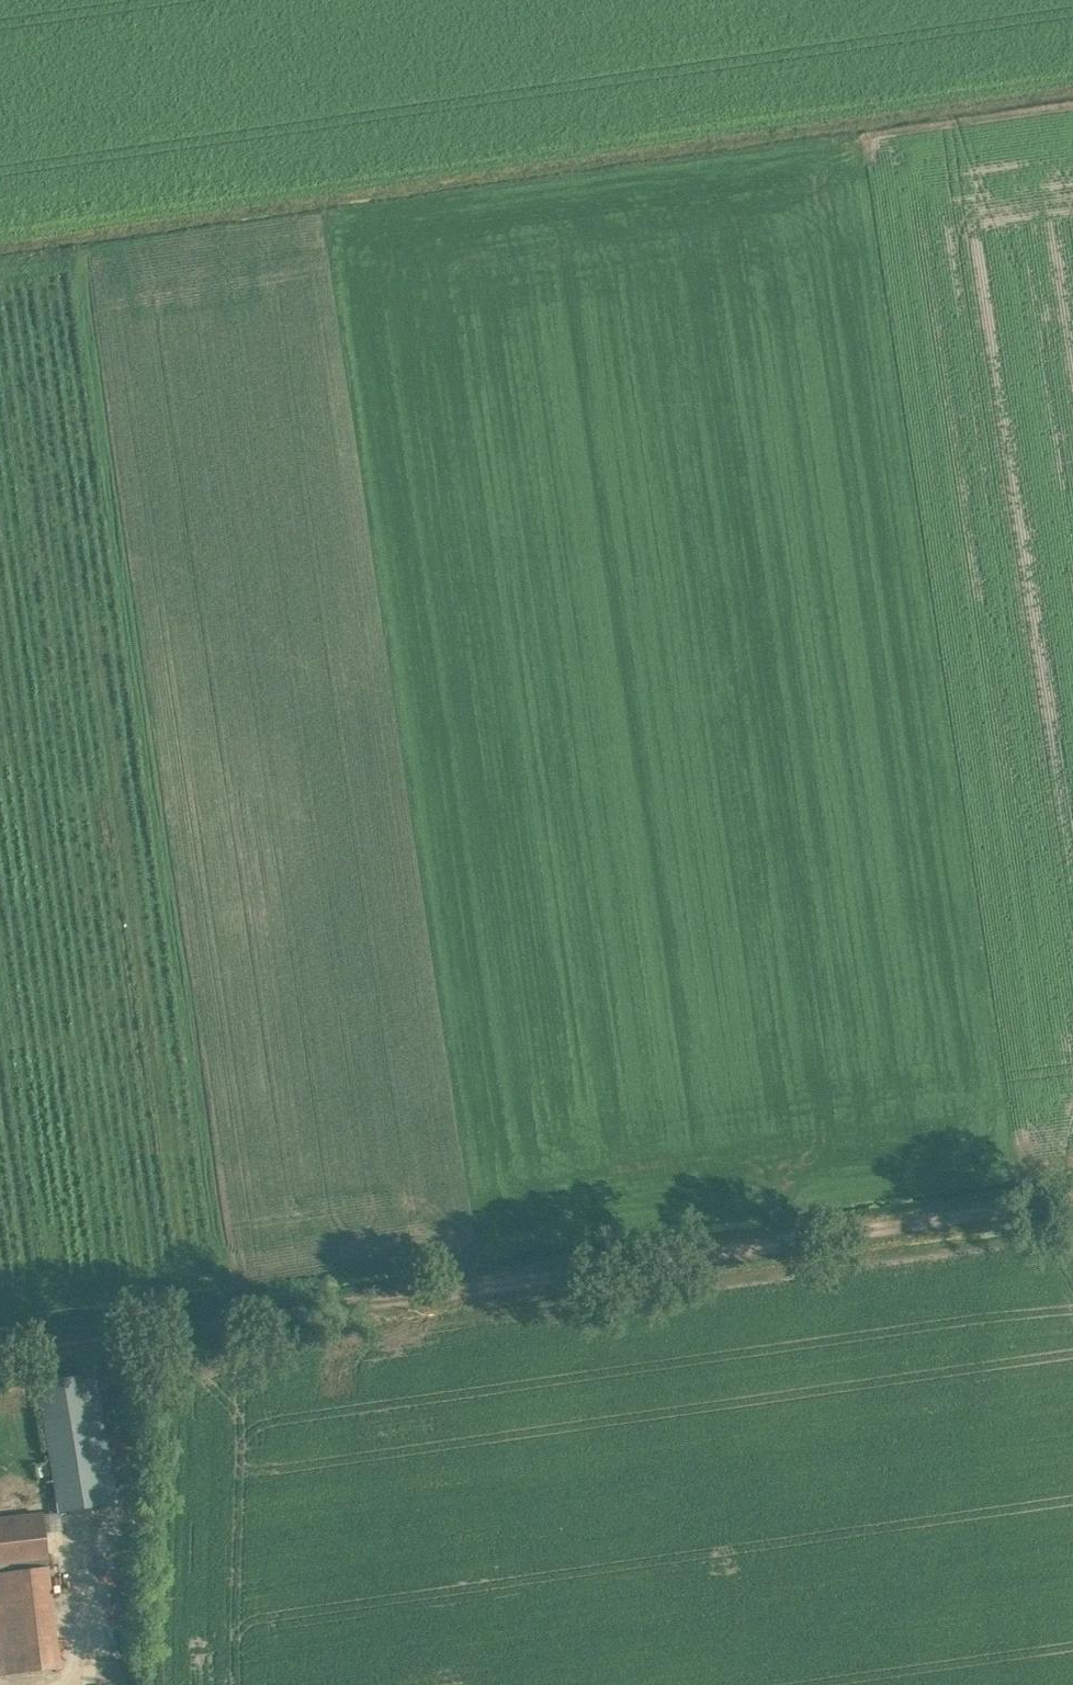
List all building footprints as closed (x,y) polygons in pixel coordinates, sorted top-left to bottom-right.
[(115,1504),(110,1469),(97,1376),(96,1372),(36,1383),(52,1477),(58,1513),(61,1513),(115,1504)] [(42,1513),(0,1518),(0,1572),(49,1566),(47,1557),(44,1532),(42,1515),(42,1513)]
